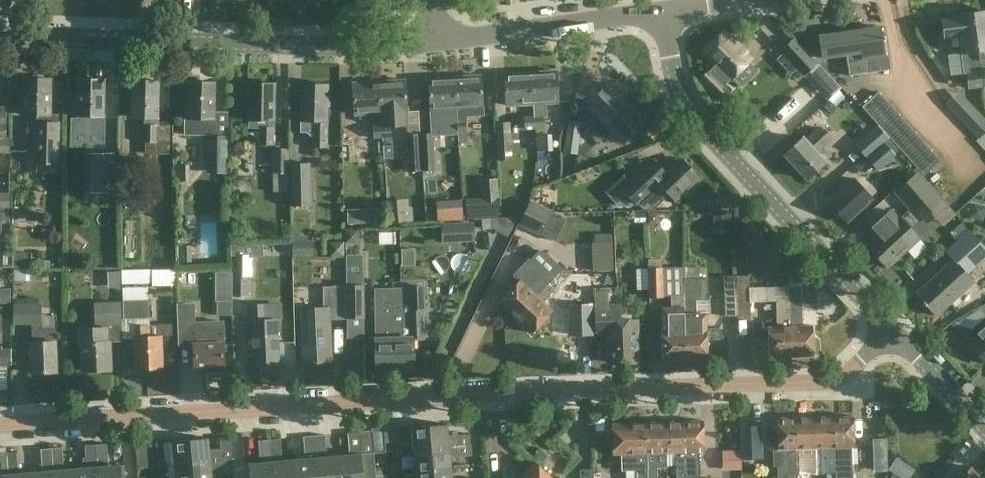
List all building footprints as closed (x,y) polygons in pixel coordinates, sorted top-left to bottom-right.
[(973,13),(983,86),(984,86),(984,11),(973,13)] [(969,88),(983,86),(973,13),(958,15),(958,16),(942,18),(945,38),(958,36),(963,73),(966,73),(969,88)] [(849,31),(850,37),(852,53),(855,74),(890,69),(885,31),(881,32),(880,27),(879,27),(879,28),(859,30),(849,31)] [(723,31),(703,51),(729,78),(750,58),(723,31)] [(818,35),(821,57),(847,54),(850,75),(855,74),(852,53),(850,37),(849,31),(818,35)] [(818,62),(817,64),(793,38),(781,49),(803,74),(804,73),(820,91),(814,98),(821,106),(841,87),(818,62)] [(533,104),(534,116),(535,130),(545,130),(544,118),(546,118),(546,103),(559,102),(557,71),(531,72),(533,104)] [(505,74),(507,105),(533,104),(531,72),(505,74)] [(482,107),(480,75),(454,77),(457,120),(466,120),(466,123),(467,123),(467,116),(484,115),(484,107),(482,107)] [(429,78),(430,110),(447,109),(448,121),(449,121),(457,120),(454,77),(429,78)] [(59,114),(50,114),(51,78),(23,78),(23,113),(37,114),(37,122),(35,122),(35,139),(35,162),(58,162),(59,125),(59,114)] [(103,124),(104,80),(77,80),(77,94),(72,94),(72,115),(89,115),(88,141),(100,141),(100,145),(114,144),(113,124),(103,124)] [(405,80),(379,81),(381,113),(382,127),(383,138),(391,138),(390,127),(407,126),(405,80)] [(143,125),(143,142),(144,142),(144,154),(168,154),(168,126),(158,126),(159,81),(131,81),(130,116),(144,117),(144,125),(143,125)] [(381,113),(379,81),(353,83),(355,114),(372,114),(374,139),(383,138),(382,127),(381,113)] [(215,112),(215,82),(188,82),(187,117),(184,117),(184,135),(207,135),(207,165),(228,165),(228,136),(215,136),(215,112)] [(249,128),(260,128),(260,144),(272,144),(273,128),(274,128),(274,119),(275,83),(248,83),(248,119),(249,119),(249,128)] [(586,123),(569,120),(565,152),(577,154),(578,147),(595,131),(604,123),(626,102),(609,83),(587,104),(595,113),(586,123)] [(326,129),(327,129),(329,85),(301,84),(300,132),(307,132),(311,136),(313,136),(313,145),(326,145),(326,129)] [(873,95),(862,106),(870,116),(887,101),(878,91),(873,96),(873,95)] [(879,125),(896,111),(887,101),(870,116),(879,125)] [(604,123),(595,131),(601,138),(599,139),(602,143),(613,133),(622,142),(645,121),(642,119),(645,114),(640,109),(635,111),(626,102),(604,123)] [(411,119),(429,118),(428,106),(410,107),(411,119)] [(963,120),(980,138),(984,133),(984,119),(975,109),(963,120)] [(896,111),(879,125),(888,135),(904,120),(896,111)] [(811,132),(821,123),(811,112),(800,121),(811,132)] [(525,131),(535,130),(534,116),(524,116),(525,131)] [(904,120),(888,135),(897,145),(913,130),(904,120)] [(510,122),(497,123),(499,160),(513,159),(510,122)] [(820,127),(806,140),(803,137),(785,154),(807,178),(825,161),(817,152),(831,139),(820,127)] [(856,145),(866,156),(883,141),(873,130),(856,145)] [(906,155),(922,140),(913,130),(897,145),(906,155)] [(433,133),(420,134),(422,170),(435,170),(433,133)] [(343,161),(366,162),(366,135),(344,134),(343,161)] [(409,171),(422,170),(420,134),(407,134),(409,171)] [(0,139),(0,152),(8,152),(9,138),(5,138),(5,139),(0,139)] [(922,140),(906,155),(915,165),(931,150),(922,140)] [(894,153),(883,141),(866,156),(877,168),(894,153)] [(288,149),(273,149),(272,186),(288,186),(288,149)] [(931,150),(915,165),(924,174),(940,160),(931,150)] [(115,154),(91,154),(91,192),(116,191),(115,154)] [(654,207),(669,194),(674,199),(697,177),(680,158),(666,171),(656,160),(624,189),(635,201),(636,201),(643,209),(654,209),(655,208),(654,207)] [(311,205),(310,162),(290,163),(292,206),(311,205)] [(188,165),(176,165),(177,181),(188,181),(188,165)] [(944,201),(918,171),(894,192),(904,204),(903,206),(918,223),(944,201)] [(873,198),(854,177),(852,179),(853,179),(829,201),(847,221),(848,220),(871,199),(873,198)] [(10,194),(0,194),(0,207),(9,207),(10,194)] [(467,218),(499,216),(498,196),(466,199),(467,218)] [(519,223),(554,240),(565,218),(530,201),(519,223)] [(348,223),(377,222),(377,207),(347,208),(348,223)] [(10,209),(0,209),(0,232),(1,232),(1,224),(10,224),(10,209)] [(411,210),(389,212),(390,222),(411,220),(411,210)] [(870,246),(887,264),(917,237),(899,218),(899,219),(891,210),(870,229),(878,238),(870,246)] [(442,243),(475,242),(474,222),(442,223),(442,243)] [(750,246),(763,234),(752,222),(739,234),(750,246)] [(953,259),(917,292),(937,315),(974,281),(967,273),(984,256),(984,246),(969,228),(945,250),(953,259)] [(611,239),(590,240),(592,270),(612,269),(611,239)] [(291,241),(292,272),(333,270),(333,279),(342,279),(342,266),(360,265),(360,251),(331,252),(331,254),(312,254),(312,240),(291,241)] [(233,276),(233,295),(248,296),(248,276),(252,276),(252,255),(246,255),(246,248),(234,247),(234,255),(233,255),(233,276)] [(412,265),(412,249),(400,249),(400,265),(412,265)] [(519,281),(499,302),(515,317),(550,279),(554,275),(556,276),(563,268),(559,264),(558,264),(546,253),(539,251),(530,260),(528,258),(512,274),(519,281)] [(9,267),(9,283),(28,282),(28,266),(9,267)] [(663,296),(662,267),(647,267),(648,296),(663,296)] [(176,284),(176,283),(175,270),(175,268),(146,269),(146,282),(146,283),(153,282),(153,285),(176,284)] [(123,282),(146,282),(146,269),(123,269),(123,282)] [(230,269),(214,269),(213,295),(229,296),(230,269)] [(347,274),(347,286),(346,286),(347,318),(364,317),(363,285),(361,286),(361,274),(347,274)] [(550,279),(515,317),(531,332),(552,310),(542,301),(553,289),(556,291),(563,283),(556,276),(554,275),(550,279)] [(736,275),(736,288),(737,315),(750,315),(749,275),(736,275)] [(685,359),(707,358),(705,313),(696,313),(695,299),(698,299),(697,278),(682,279),(683,295),(685,359)] [(296,300),(302,300),(302,309),(301,309),(304,362),(330,361),(328,319),(346,319),(344,285),(336,286),(317,286),(316,282),(295,283),(296,300)] [(812,337),(811,325),(802,325),(800,285),(788,286),(788,297),(791,355),(812,355),(812,353),(815,353),(817,350),(817,340),(815,337),(812,337)] [(788,286),(765,287),(766,302),(777,301),(777,326),(769,326),(769,325),(767,325),(768,357),(770,357),(770,356),(791,355),(788,297),(788,286)] [(147,299),(135,299),(135,287),(122,287),(123,300),(122,300),(123,319),(148,317),(147,299)] [(410,320),(411,320),(411,309),(425,308),(424,287),(392,288),(394,369),(414,368),(413,338),(411,338),(410,320)] [(10,303),(10,288),(0,288),(0,303),(10,303)] [(373,289),(375,339),(374,339),(375,370),(394,369),(392,288),(373,289)] [(737,315),(736,288),(724,288),(725,315),(737,315)] [(637,361),(636,321),(618,321),(618,305),(608,306),(607,290),(593,290),(594,335),(606,334),(607,362),(637,361)] [(664,359),(685,359),(683,295),(670,295),(670,306),(661,306),(661,329),(660,329),(661,360),(664,360),(664,359)] [(233,314),(233,300),(218,300),(218,314),(233,314)] [(94,303),(95,323),(93,323),(93,328),(78,329),(79,344),(82,344),(83,370),(109,369),(108,342),(106,342),(105,324),(119,323),(118,302),(94,303)] [(31,323),(31,341),(30,341),(30,372),(57,371),(56,340),(55,340),(54,327),(40,328),(39,303),(14,303),(14,324),(31,323)] [(272,366),(272,364),(278,363),(276,319),(263,320),(262,303),(251,304),(252,320),(251,320),(253,364),(259,364),(259,367),(261,368),(271,368),(272,366)] [(569,334),(591,333),(590,303),(568,304),(569,334)] [(178,327),(192,327),(192,307),(178,307),(178,327)] [(134,336),(135,368),(162,368),(161,335),(150,336),(150,325),(135,325),(135,336),(134,336)] [(977,332),(980,334),(970,343),(984,359),(984,325),(977,332)] [(223,342),(193,343),(194,366),(224,365),(223,342)] [(11,365),(10,349),(0,349),(0,365),(11,365)] [(834,417),(836,473),(853,472),(852,447),(854,447),(853,416),(834,417)] [(798,477),(808,477),(807,448),(816,448),(815,417),(796,418),(798,477)] [(815,417),(816,448),(826,448),(826,473),(836,473),(834,417),(815,417)] [(772,447),(773,466),(779,466),(779,477),(798,477),(796,418),(777,418),(778,447),(772,447)] [(666,453),(676,453),(677,477),(679,477),(686,477),(685,430),(684,421),(665,422),(666,448),(666,453)] [(703,421),(684,421),(685,430),(686,477),(700,477),(699,452),(704,452),(703,421)] [(608,424),(609,453),(622,453),(622,470),(638,470),(638,477),(648,477),(647,448),(646,422),(608,424)] [(656,453),(666,453),(666,448),(665,422),(646,422),(647,448),(648,477),(657,477),(656,453)] [(469,433),(447,435),(446,423),(411,426),(413,449),(470,444),(469,433)] [(348,432),(350,453),(338,455),(340,477),(376,477),(372,430),(348,432)] [(769,432),(761,432),(745,432),(746,461),(762,460),(762,451),(770,451),(769,432)] [(314,435),(318,477),(340,477),(338,455),(327,456),(325,434),(314,435)] [(207,437),(172,440),(174,464),(231,458),(229,435),(219,436),(221,448),(209,449),(207,437)] [(305,458),(293,459),(295,477),(318,477),(314,435),(303,436),(305,458)] [(293,459),(282,460),(280,438),(269,439),(273,477),(295,477),(293,459)] [(260,462),(249,463),(250,477),(273,477),(269,439),(258,440),(260,462)] [(96,444),(99,477),(122,477),(121,464),(109,465),(107,443),(96,444)] [(134,444),(137,467),(149,466),(146,443),(134,444)] [(76,468),(77,477),(99,477),(96,444),(85,445),(87,467),(76,468)] [(471,455),(470,444),(413,449),(416,472),(450,468),(449,457),(471,455)] [(52,448),(54,477),(77,477),(76,468),(64,469),(63,447),(52,448)] [(52,448),(41,449),(43,471),(31,472),(32,477),(54,477),(52,448)] [(7,452),(9,477),(32,477),(31,472),(20,473),(18,451),(7,452)] [(723,452),(724,467),(737,467),(736,451),(723,452)] [(7,452),(0,453),(0,477),(9,477),(7,452)] [(901,477),(909,477),(915,470),(896,457),(888,469),(901,477)] [(231,458),(174,464),(176,477),(212,477),(211,471),(232,469),(231,458)] [(535,462),(521,476),(524,477),(552,477),(535,462)] [(959,477),(982,477),(971,467),(959,477)] [(450,468),(416,472),(416,477),(451,477),(450,468)] [(593,469),(580,470),(580,477),(594,477),(593,469)]
